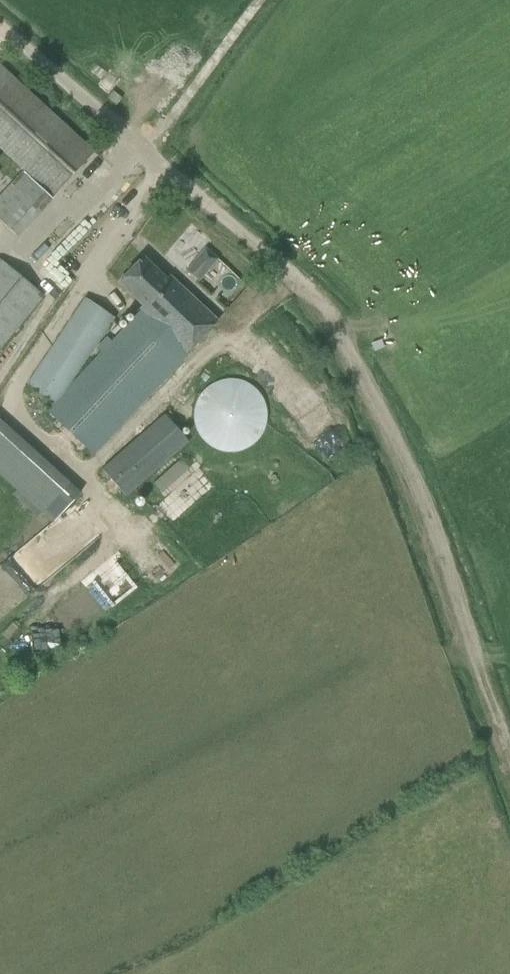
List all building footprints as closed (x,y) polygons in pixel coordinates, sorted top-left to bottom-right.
[(80,167),(93,152),(0,66),(0,148),(19,166),(53,197),(80,167)] [(113,91),(107,97),(116,104),(121,98),(113,91)] [(19,166),(0,187),(0,221),(17,236),(53,197),(19,166)] [(199,282),(218,259),(204,248),(185,271),(199,282)] [(101,351),(68,387),(112,318),(83,299),(28,385),(54,401),(47,410),(94,454),(150,395),(149,394),(176,366),(187,353),(204,335),(217,320),(169,275),(165,279),(142,257),(119,282),(134,295),(143,304),(139,308),(141,310),(111,342),(108,339),(98,348),(101,351)] [(42,296),(0,261),(0,347),(42,296)] [(380,340),(371,344),(374,350),(383,347),(380,340)] [(238,379),(232,378),(226,379),(219,380),(214,383),(208,386),(203,391),(198,397),(195,404),(194,410),(193,417),(194,425),(197,432),(199,436),(204,442),(209,446),(216,449),(222,452),(229,452),(235,451),(243,450),(250,446),(255,442),(261,436),(264,428),(266,423),(266,415),(265,407),(263,399),(259,392),(254,387),(248,383),(244,381),(238,379)] [(165,414),(103,467),(126,494),(188,441),(165,414)] [(159,489),(188,468),(181,458),(152,479),(159,489)] [(78,493),(68,484),(42,512),(52,521),(78,493)] [(79,553),(101,533),(75,504),(52,524),(79,553)]
